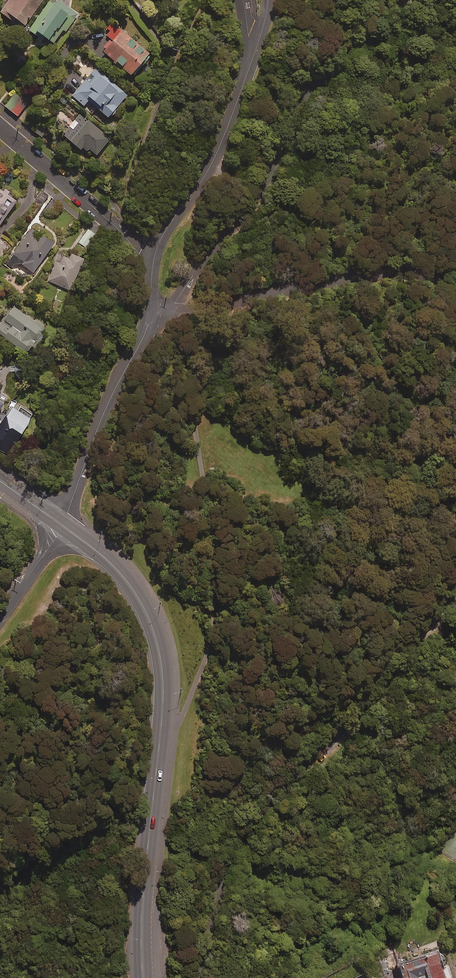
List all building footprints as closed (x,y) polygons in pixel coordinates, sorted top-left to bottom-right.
[(0,11),(0,13),(13,22),(15,19),(24,26),(43,0),(8,0),(0,11)] [(53,5),(49,1),(28,30),(40,39),(42,37),(52,44),(62,30),(65,32),(77,14),(57,0),(53,5)] [(120,32),(109,23),(101,32),(110,39),(101,50),(130,75),(148,54),(121,30),(120,32)] [(127,95),(96,68),(72,96),(83,106),(88,101),(107,118),(127,95)] [(17,116),(27,102),(14,93),(4,107),(17,116)] [(109,139),(79,114),(62,135),(80,150),(84,146),(96,155),(109,139)] [(46,130),(38,124),(34,131),(41,137),(46,130)] [(0,189),(0,224),(16,200),(0,189)] [(53,244),(30,228),(10,257),(33,273),(53,244)] [(69,259),(58,254),(47,281),(70,290),(83,259),(71,254),(69,259)] [(13,306),(0,323),(0,335),(26,353),(31,346),(34,348),(43,336),(40,334),(44,328),(13,306)] [(14,403),(5,418),(2,416),(0,418),(0,450),(7,455),(33,415),(14,403)] [(439,949),(427,952),(429,957),(398,966),(401,977),(450,977),(444,957),(441,958),(439,949)]
